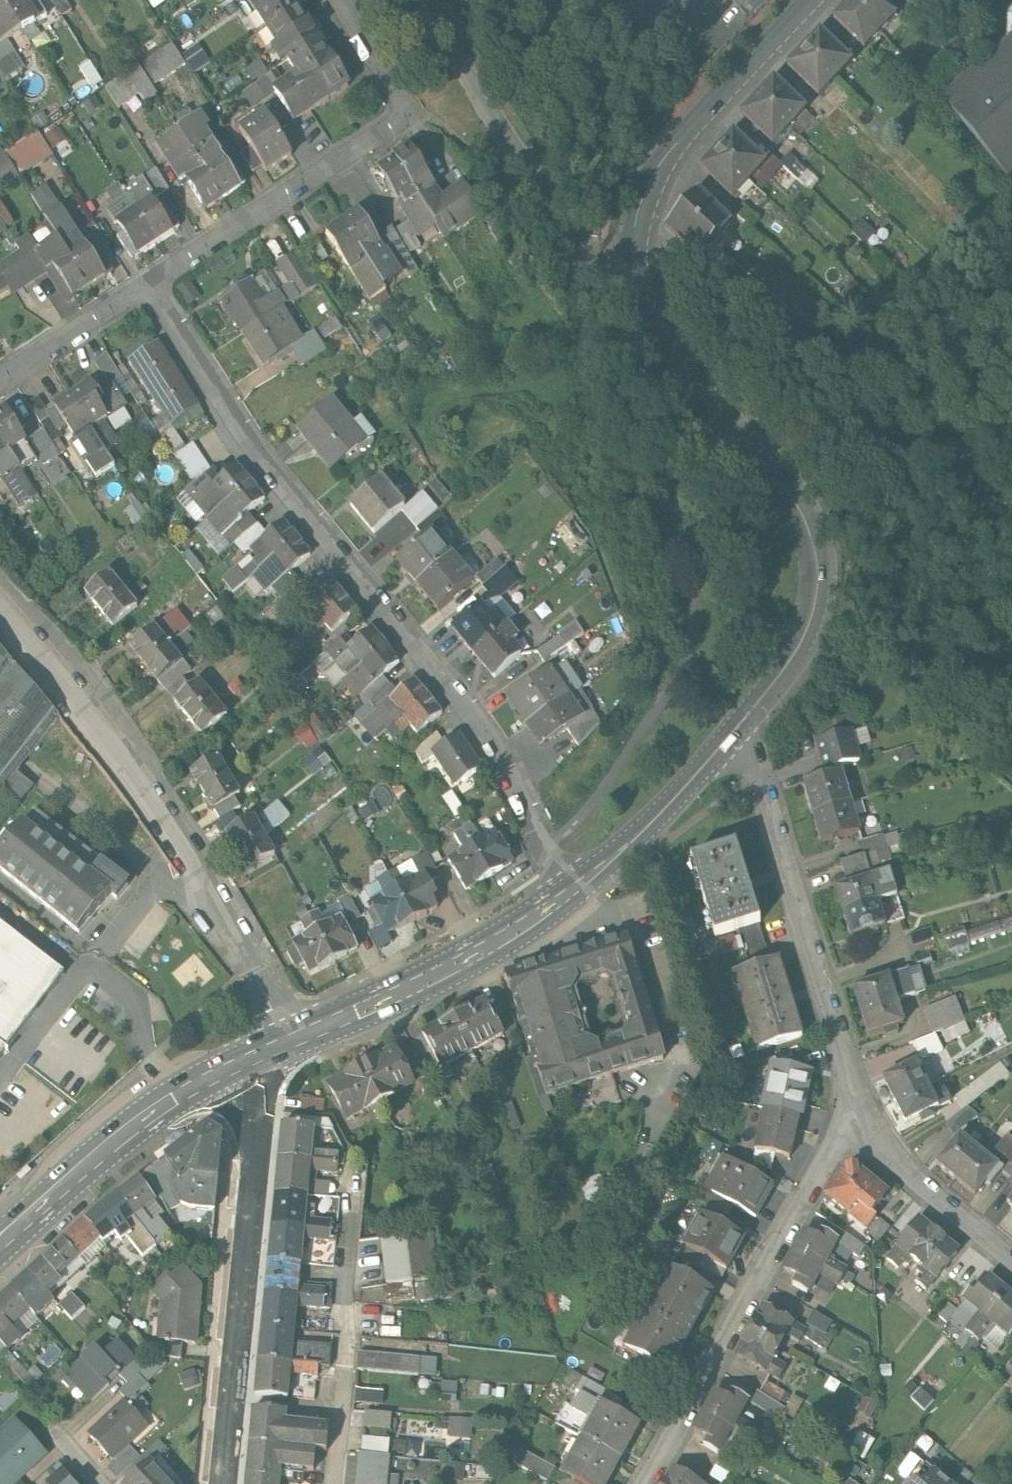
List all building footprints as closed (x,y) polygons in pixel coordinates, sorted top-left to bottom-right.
[(5,0),(0,0),(0,42),(23,27),(5,0)] [(23,27),(33,20),(20,0),(5,0),(23,27)] [(50,0),(37,0),(45,13),(54,6),(50,0)] [(221,9),(233,2),(232,0),(215,0),(221,9)] [(256,10),(267,26),(298,7),(294,0),(271,0),(263,5),(256,10)] [(571,13),(595,0),(564,0),(571,13)] [(759,10),(768,0),(749,0),(759,10)] [(834,16),(865,45),(896,12),(884,0),(849,0),(834,16)] [(909,1),(916,9),(923,3),(921,0),(908,0),(909,1)] [(1007,6),(1006,31),(1009,35),(942,92),(1007,170),(1011,166),(1011,2),(1007,6)] [(54,6),(45,13),(50,20),(60,13),(55,6),(54,6)] [(298,7),(267,26),(289,59),(298,53),(320,39),(298,7)] [(820,30),(788,63),(818,93),(850,59),(820,30)] [(350,85),(320,39),(298,53),(308,67),(292,78),(313,110),(350,85)] [(172,43),(106,85),(120,107),(185,64),(172,43)] [(198,43),(180,54),(192,73),(210,61),(198,43)] [(0,66),(10,60),(0,44),(0,66)] [(289,59),(283,63),(292,78),(308,67),(298,53),(289,59)] [(277,73),(269,78),(276,88),(284,83),(277,73)] [(804,107),(773,77),(759,92),(742,111),(771,140),(804,107)] [(313,110),(292,78),(284,83),(276,88),(275,89),(296,121),(313,110)] [(292,153),(266,113),(241,129),(252,146),(264,164),(267,169),(292,153)] [(222,155),(207,130),(210,126),(204,115),(199,116),(181,128),(182,130),(225,197),(241,187),(221,156),(222,155)] [(39,128),(6,149),(20,172),(53,150),(39,128)] [(225,197),(182,130),(164,141),(173,157),(169,159),(183,182),(189,178),(208,208),(225,197)] [(764,159),(733,130),(702,162),(733,192),(764,159)] [(461,186),(440,200),(419,167),(427,161),(417,144),(393,159),(434,224),(443,238),(480,214),(461,186)] [(264,164),(252,146),(242,152),(254,171),(264,164)] [(806,166),(788,150),(780,160),(798,176),(806,166)] [(434,224),(393,159),(370,173),(381,191),(388,186),(418,234),(434,224)] [(159,166),(146,174),(158,194),(171,186),(159,166)] [(160,209),(153,197),(158,194),(146,174),(125,188),(128,192),(158,239),(180,225),(167,204),(160,209)] [(699,187),(666,220),(697,250),(730,217),(699,187)] [(158,239),(128,192),(110,204),(126,230),(120,234),(133,254),(158,239)] [(757,215),(742,201),(735,209),(750,222),(757,215)] [(113,267),(83,220),(76,224),(63,204),(47,215),(60,236),(90,282),(113,267)] [(393,272),(357,215),(341,225),(377,282),(393,272)] [(404,224),(392,232),(404,250),(406,254),(418,247),(404,224)] [(377,282),(341,225),(326,235),(345,265),(346,265),(369,302),(383,292),(377,282)] [(392,232),(380,239),(391,258),(404,250),(392,232)] [(41,249),(31,234),(18,242),(23,251),(37,272),(51,264),(41,249)] [(90,282),(60,236),(41,249),(51,264),(68,296),(90,282)] [(23,251),(1,265),(15,287),(37,272),(23,251)] [(298,255),(280,267),(299,295),(316,284),(298,255)] [(210,265),(216,274),(227,267),(220,258),(210,265)] [(737,282),(723,269),(715,277),(737,296),(743,289),(736,284),(737,282)] [(201,297),(189,278),(176,287),(188,305),(201,297)] [(252,280),(248,283),(244,278),(237,282),(240,288),(221,299),(241,331),(281,306),(285,304),(278,293),(265,301),(252,280)] [(281,306),(241,331),(263,363),(302,338),(281,306)] [(314,332),(291,348),(302,367),(327,351),(314,332)] [(160,338),(131,357),(172,421),(201,402),(160,338)] [(107,350),(96,358),(111,381),(112,380),(122,373),(107,350)] [(93,380),(73,393),(94,425),(103,419),(127,402),(112,380),(111,381),(99,389),(93,380)] [(73,393),(48,410),(61,429),(70,423),(92,457),(89,459),(98,473),(117,460),(103,439),(94,425),(73,393)] [(48,410),(39,395),(29,402),(54,441),(64,435),(61,429),(48,410)] [(332,397),(296,429),(330,471),(369,440),(377,436),(361,418),(355,423),(332,397)] [(5,408),(0,412),(0,435),(10,451),(21,469),(37,458),(5,408)] [(112,433),(103,419),(94,425),(103,439),(112,433)] [(60,453),(44,428),(29,438),(46,462),(60,453)] [(0,435),(0,471),(19,503),(34,492),(19,467),(10,451),(0,435)] [(195,438),(177,451),(195,480),(214,466),(195,438)] [(221,477),(196,498),(209,515),(252,480),(238,463),(221,477)] [(213,467),(187,487),(196,498),(221,477),(213,467)] [(252,480),(209,515),(224,533),(232,527),(242,518),(241,516),(250,509),(266,496),(252,480)] [(380,480),(352,504),(376,532),(406,505),(393,490),(391,492),(380,480)] [(436,481),(428,487),(443,503),(451,496),(436,481)] [(425,489),(406,505),(423,524),(442,509),(425,489)] [(240,536),(237,538),(247,550),(261,538),(284,519),(275,507),(259,520),(240,536)] [(242,518),(232,527),(240,536),(259,520),(250,509),(241,516),(242,518)] [(423,524),(420,527),(427,535),(434,530),(436,532),(450,519),(442,509),(423,524)] [(284,519),(261,538),(267,546),(240,569),(236,564),(223,575),(233,588),(252,573),(260,566),(261,567),(300,537),(284,519)] [(573,523),(564,530),(580,549),(588,542),(573,523)] [(427,535),(396,561),(417,586),(455,554),(436,532),(434,530),(427,535)] [(300,537),(261,567),(260,566),(252,573),(265,589),(272,584),(291,569),(312,552),(300,537)] [(455,554),(417,586),(437,611),(474,577),(455,554)] [(498,562),(477,579),(485,588),(505,572),(498,562)] [(108,568),(84,588),(99,606),(123,586),(108,568)] [(291,569),(272,584),(282,596),(301,581),(291,569)] [(505,572),(485,588),(492,597),(512,580),(505,572)] [(331,575),(307,595),(314,604),(301,615),(307,622),(313,629),(326,619),(334,628),(358,608),(331,575)] [(123,586),(99,606),(111,621),(136,601),(123,586)] [(153,621),(154,621),(129,641),(144,659),(168,639),(175,633),(175,634),(190,621),(189,621),(191,619),(177,603),(153,621)] [(482,605),(452,631),(456,636),(457,635),(472,654),(509,625),(498,612),(492,617),(482,605)] [(307,622),(282,641),(289,649),(313,629),(307,622)] [(563,635),(537,651),(538,654),(545,663),(574,643),(588,635),(580,622),(562,633),(563,635)] [(509,625),(472,654),(492,680),(523,654),(538,654),(537,651),(522,636),(520,638),(509,625)] [(356,642),(337,657),(339,660),(349,673),(387,643),(374,627),(356,642)] [(348,632),(316,657),(326,670),(339,660),(337,657),(356,642),(348,632)] [(168,639),(144,659),(157,675),(182,654),(168,639)] [(349,673),(343,678),(357,695),(384,673),(401,659),(387,643),(349,673)] [(574,643),(545,663),(550,669),(554,673),(581,654),(574,643)] [(2,789),(18,770),(60,718),(0,648),(0,792),(2,789)] [(184,658),(160,678),(166,685),(191,666),(184,658)] [(191,666),(166,685),(173,693),(189,680),(188,678),(196,672),(191,666)] [(550,669),(507,701),(526,727),(571,699),(554,673),(550,669)] [(242,681),(236,673),(228,680),(234,688),(242,681)] [(384,673),(357,695),(364,704),(370,699),(392,682),(384,673)] [(199,676),(174,696),(188,713),(212,693),(199,676)] [(378,709),(365,721),(376,738),(379,736),(391,726),(429,694),(416,678),(400,691),(378,709)] [(392,682),(370,699),(378,709),(400,691),(392,682)] [(571,699),(526,727),(540,749),(569,730),(594,709),(583,691),(571,699)] [(226,710),(212,693),(188,713),(201,730),(226,710)] [(429,694),(391,726),(397,733),(410,722),(418,732),(443,711),(429,694)] [(594,709),(569,730),(579,748),(603,722),(594,709)] [(391,726),(379,736),(385,743),(397,733),(391,726)] [(850,729),(817,739),(826,767),(859,758),(850,729)] [(439,731),(416,750),(424,763),(437,754),(435,751),(447,743),(439,731)] [(447,743),(435,751),(437,754),(457,784),(482,768),(460,735),(447,743)] [(218,752),(191,769),(201,786),(229,770),(218,752)] [(33,783),(18,770),(2,789),(18,802),(33,783)] [(229,770),(201,786),(213,805),(240,789),(229,770)] [(842,770),(804,782),(814,813),(849,803),(845,789),(847,789),(842,770)] [(232,797),(214,808),(219,816),(231,809),(237,805),(232,797)] [(849,803),(814,813),(822,842),(860,831),(855,816),(853,816),(849,803)] [(231,809),(219,816),(225,825),(237,817),(231,809)] [(255,812),(228,829),(238,846),(266,830),(255,812)] [(35,815),(0,852),(0,869),(79,932),(113,896),(117,899),(128,885),(125,883),(127,878),(121,874),(117,877),(35,815)] [(496,831),(481,840),(472,825),(463,830),(491,877),(503,869),(503,868),(514,862),(508,852),(514,849),(505,833),(500,837),(496,831)] [(266,830),(238,846),(249,865),(277,848),(266,830)] [(491,877),(463,830),(456,835),(464,850),(450,858),(468,889),(478,883),(479,884),(491,877)] [(884,833),(861,839),(866,854),(889,847),(884,833)] [(735,844),(691,857),(715,934),(737,927),(758,921),(759,920),(735,844)] [(657,851),(646,860),(653,869),(664,860),(657,851)] [(864,855),(840,862),(845,875),(868,868),(864,855)] [(427,873),(407,884),(399,870),(390,875),(414,921),(428,913),(427,912),(438,906),(433,896),(437,893),(427,873)] [(891,871),(835,888),(843,913),(898,896),(891,871)] [(414,921),(390,875),(383,878),(390,892),(374,901),(377,907),(370,910),(378,926),(385,922),(390,931),(400,926),(401,927),(414,921)] [(361,916),(349,893),(339,898),(347,913),(348,912),(352,921),(361,916)] [(898,896),(843,913),(850,935),(905,918),(898,896)] [(347,913),(327,924),(319,910),(310,915),(334,961),(349,953),(349,951),(359,946),(356,939),(361,937),(352,921),(348,912),(347,913)] [(334,961),(310,915),(302,919),(309,933),(294,941),(296,944),(288,948),(295,963),(303,959),(310,972),(322,966),(322,967),(334,961)] [(758,921),(737,927),(743,947),(764,940),(758,921)] [(0,924),(0,1044),(6,1049),(64,973),(0,924)] [(964,927),(943,933),(948,947),(969,941),(964,927)] [(664,1058),(627,938),(604,944),(612,970),(632,1036),(641,1065),(664,1058)] [(764,940),(743,947),(750,967),(770,961),(764,940)] [(604,944),(506,973),(532,1061),(535,1068),(538,1067),(546,1094),(641,1065),(632,1036),(589,1049),(569,983),(612,970),(604,944)] [(750,967),(734,972),(758,1048),(801,1035),(778,959),(770,961),(750,967)] [(908,970),(889,976),(896,1000),(915,994),(908,970)] [(889,976),(854,987),(862,1010),(896,1000),(889,976)] [(956,995),(925,1008),(935,1033),(966,1020),(956,995)] [(484,1000),(467,1009),(463,1008),(456,1012),(455,1015),(454,1016),(472,1050),(502,1034),(484,1000)] [(896,1000),(862,1010),(869,1034),(904,1023),(896,1000)] [(472,1050),(454,1016),(452,1016),(449,1015),(442,1019),(440,1023),(423,1032),(441,1066),(472,1050)] [(400,1057),(383,1066),(377,1056),(370,1060),(368,1057),(359,1062),(380,1100),(413,1082),(400,1057)] [(1000,1061),(981,1077),(990,1088),(1009,1072),(1000,1061)] [(353,1069),(328,1082),(347,1117),(380,1100),(359,1062),(351,1066),(353,1069)] [(917,1062),(885,1079),(897,1100),(929,1084),(917,1062)] [(808,1075),(774,1068),(765,1108),(799,1115),(808,1075)] [(929,1084),(897,1100),(908,1122),(951,1100),(945,1089),(934,1094),(929,1084)] [(324,1101),(303,1099),(302,1109),(323,1112),(324,1101)] [(977,1116),(968,1106),(948,1122),(957,1133),(977,1116)] [(799,1115),(765,1108),(756,1148),(790,1156),(799,1115)] [(314,1127),(283,1125),(280,1154),(279,1159),(311,1162),(312,1153),(314,1127)] [(207,1128),(144,1176),(155,1190),(176,1174),(191,1194),(190,1208),(214,1210),(221,1136),(207,1128)] [(962,1135),(939,1164),(957,1178),(980,1150),(962,1135)] [(957,1178),(977,1194),(987,1181),(992,1186),(1004,1171),(1002,1170),(1003,1168),(997,1164),(1011,1146),(1011,1139),(1008,1136),(990,1158),(980,1150),(957,1178)] [(997,1164),(1003,1168),(1011,1157),(1011,1146),(997,1164)] [(339,1155),(312,1153),(311,1162),(338,1164),(339,1155)] [(1002,1170),(1004,1171),(1011,1178),(1011,1177),(1011,1157),(1003,1168),(1002,1170)] [(311,1162),(279,1159),(276,1193),(307,1196),(310,1171),(311,1162)] [(771,1185),(728,1160),(712,1189),(712,1190),(727,1199),(734,1203),(734,1204),(754,1215),(771,1185)] [(338,1164),(311,1162),(310,1171),(337,1173),(338,1164)] [(848,1167),(826,1194),(848,1212),(857,1202),(861,1197),(850,1188),(862,1173),(854,1166),(848,1167)] [(886,1193),(862,1173),(850,1188),(861,1197),(857,1202),(866,1209),(871,1212),(886,1193)] [(139,1180),(118,1196),(155,1246),(169,1235),(157,1219),(150,1224),(140,1212),(155,1201),(139,1180)] [(727,1199),(712,1190),(712,1189),(707,1186),(700,1199),(720,1210),(727,1199)] [(307,1196),(276,1193),(272,1226),(304,1229),(305,1220),(307,1196)] [(155,1246),(118,1196),(97,1212),(85,1223),(100,1239),(102,1241),(115,1232),(121,1240),(127,1235),(142,1255),(155,1246)] [(720,1210),(700,1199),(693,1210),(697,1212),(698,1211),(714,1221),(720,1210)] [(866,1209),(857,1202),(848,1212),(857,1220),(866,1209)] [(866,1209),(857,1220),(867,1228),(876,1216),(871,1212),(866,1209)] [(714,1221),(698,1211),(697,1212),(680,1243),(684,1245),(704,1256),(726,1269),(744,1238),(714,1221)] [(919,1219),(888,1257),(898,1266),(903,1259),(908,1262),(912,1257),(923,1243),(933,1252),(943,1239),(919,1219)] [(332,1222),(305,1220),(304,1229),(331,1232),(332,1222)] [(85,1223),(64,1242),(79,1259),(100,1239),(85,1223)] [(304,1229),(272,1226),(269,1260),(301,1263),(303,1238),(304,1229)] [(331,1232),(304,1229),(303,1238),(330,1241),(331,1232)] [(817,1238),(805,1231),(794,1250),(822,1265),(826,1259),(836,1240),(821,1231),(817,1238)] [(433,1232),(383,1238),(388,1284),(438,1278),(433,1232)] [(864,1245),(846,1233),(839,1243),(857,1256),(864,1245)] [(943,1239),(933,1252),(923,1243),(912,1257),(921,1265),(917,1270),(921,1274),(916,1280),(926,1288),(957,1250),(943,1239)] [(64,1242),(30,1274),(48,1294),(61,1282),(59,1277),(79,1259),(64,1242)] [(704,1256),(684,1245),(678,1256),(698,1267),(704,1256)] [(822,1265),(794,1250),(783,1269),(796,1276),(792,1283),(807,1292),(818,1273),(822,1265)] [(846,1270),(826,1259),(822,1265),(818,1273),(848,1290),(851,1284),(841,1279),(846,1270)] [(301,1263),(269,1260),(266,1293),(297,1296),(298,1287),(301,1263)] [(659,1284),(634,1329),(636,1330),(626,1347),(669,1371),(679,1352),(675,1350),(699,1308),(703,1310),(714,1291),(671,1267),(661,1285),(659,1284)] [(199,1288),(181,1269),(156,1292),(163,1300),(162,1319),(167,1319),(166,1339),(182,1341),(194,1342),(199,1288)] [(48,1294),(30,1274),(11,1292),(29,1311),(35,1318),(54,1301),(48,1294)] [(989,1277),(980,1287),(974,1282),(963,1296),(980,1310),(986,1315),(1006,1291),(989,1277)] [(325,1289),(298,1287),(297,1296),(325,1299),(325,1289)] [(986,1315),(993,1320),(1009,1334),(1011,1331),(1011,1296),(1006,1291),(986,1315)] [(11,1292),(0,1302),(0,1342),(6,1349),(19,1336),(11,1328),(29,1311),(11,1292)] [(297,1296),(266,1293),(262,1326),(294,1329),(297,1304),(297,1296)] [(325,1299),(297,1296),(297,1304),(324,1307),(325,1299)] [(948,1302),(938,1314),(946,1320),(956,1308),(948,1302)] [(773,1312),(763,1306),(750,1330),(778,1346),(785,1333),(800,1341),(803,1335),(806,1331),(806,1330),(804,1329),(786,1319),(790,1312),(777,1305),(773,1312)] [(832,1320),(813,1309),(807,1321),(808,1322),(825,1332),(826,1330),(832,1320)] [(980,1310),(965,1327),(978,1338),(993,1320),(986,1315),(980,1310)] [(825,1332),(808,1322),(804,1329),(806,1330),(806,1331),(811,1333),(808,1338),(826,1347),(833,1335),(826,1330),(825,1332)] [(294,1329),(262,1326),(259,1360),(291,1363),(318,1365),(324,1366),(330,1366),(332,1345),(293,1342),(294,1329)] [(778,1346),(750,1330),(736,1353),(765,1369),(771,1358),(778,1346)] [(182,1341),(166,1339),(165,1342),(156,1341),(155,1353),(159,1356),(180,1358),(182,1341)] [(95,1347),(67,1373),(92,1400),(109,1385),(105,1381),(115,1371),(119,1375),(134,1362),(133,1361),(115,1342),(102,1354),(95,1347)] [(357,1369),(436,1376),(437,1359),(359,1352),(357,1369)] [(134,1362),(119,1375),(127,1385),(138,1375),(146,1368),(136,1358),(133,1361),(134,1362)] [(785,1366),(771,1358),(765,1369),(779,1377),(785,1366)] [(808,1362),(801,1359),(794,1371),(801,1374),(808,1362)] [(291,1363),(259,1360),(255,1394),(287,1397),(290,1372),(291,1363)] [(318,1365),(291,1363),(290,1372),(318,1374),(318,1373),(318,1365)] [(127,1385),(121,1390),(131,1400),(147,1385),(138,1375),(127,1385)] [(605,1388),(584,1377),(577,1389),(598,1401),(605,1388)] [(785,1391),(766,1380),(760,1389),(779,1400),(785,1391)] [(784,1406),(757,1390),(750,1401),(777,1418),(784,1406)] [(728,1398),(715,1391),(704,1411),(731,1426),(736,1418),(746,1399),(732,1391),(728,1398)] [(638,1423),(599,1401),(591,1417),(595,1419),(584,1439),(620,1459),(631,1439),(630,1438),(638,1423)] [(144,1427),(123,1405),(91,1434),(112,1457),(144,1427)] [(287,1412),(254,1408),(250,1443),(316,1449),(327,1450),(329,1427),(286,1422),(287,1412)] [(391,1413),(365,1411),(363,1427),(389,1429),(391,1413)] [(731,1426),(704,1411),(693,1430),(706,1437),(703,1444),(717,1452),(727,1433),(731,1426)] [(756,1429),(736,1418),(731,1426),(727,1433),(748,1444),(756,1429)] [(14,1422),(0,1436),(0,1482),(2,1483),(13,1483),(19,1479),(44,1455),(14,1422)] [(389,1439),(363,1436),(362,1453),(387,1455),(389,1439)] [(584,1439),(574,1458),(569,1455),(561,1471),(584,1483),(604,1483),(607,1478),(609,1478),(620,1459),(584,1439)] [(159,1441),(131,1467),(139,1475),(151,1464),(167,1449),(159,1441)] [(316,1449),(250,1443),(247,1476),(280,1479),(281,1467),(314,1471),(316,1449)] [(555,1467),(521,1448),(514,1461),(547,1480),(555,1467)] [(748,1467),(723,1452),(716,1465),(741,1479),(748,1467)] [(362,1453),(358,1483),(387,1483),(390,1455),(387,1455),(362,1453)] [(151,1464),(139,1475),(130,1483),(170,1483),(151,1464)] [(927,1464),(914,1480),(918,1483),(917,1483),(952,1483),(927,1464)] [(673,1467),(663,1483),(704,1483),(673,1467)] [(63,1474),(53,1483),(72,1483),(63,1474)] [(247,1476),(246,1483),(280,1483),(280,1479),(247,1476)]
